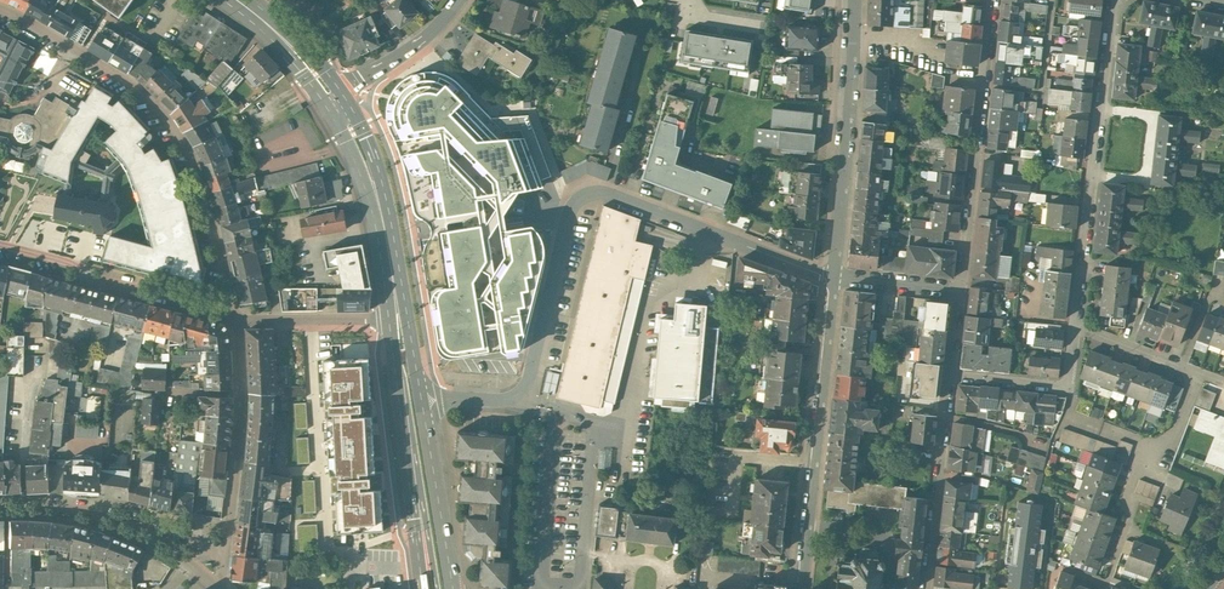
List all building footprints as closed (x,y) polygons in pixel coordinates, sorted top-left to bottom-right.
[(12,5),(15,7),(20,9),(24,11),(30,0),(14,0),(12,5)] [(40,0),(30,0),(24,11),(47,24),(55,9),(40,0)] [(95,0),(121,19),(134,0),(95,0)] [(408,0),(388,0),(387,1),(390,5),(385,9),(387,11),(398,24),(400,27),(409,19),(412,20),(417,16),(416,13),(418,12),(408,0)] [(529,7),(505,0),(496,28),(523,36),(527,21),(534,23),(538,11),(538,10),(529,7)] [(532,0),(531,0),(529,7),(538,10),(538,11),(544,13),(546,4),(532,0)] [(784,8),(811,12),(813,0),(785,0),(784,8)] [(869,11),(868,26),(884,27),(890,27),(904,27),(922,28),(931,29),(931,0),(870,0),(869,11)] [(1021,2),(1004,0),(1001,20),(1019,22),(1020,9),(1021,2)] [(1070,11),(1086,13),(1100,15),(1102,0),(1072,0),(1070,11)] [(69,6),(60,1),(59,3),(55,9),(64,14),(69,6)] [(1033,4),(1021,2),(1020,9),(1033,11),(1033,4)] [(1179,9),(1145,3),(1141,22),(1162,27),(1175,29),(1179,9)] [(984,6),(964,4),(963,13),(962,22),(982,24),(984,6)] [(64,14),(55,9),(47,24),(69,37),(78,22),(64,14)] [(205,18),(194,11),(179,37),(190,44),(194,37),(207,45),(221,24),(207,14),(205,18)] [(398,24),(387,11),(381,15),(386,21),(392,29),(398,24)] [(963,13),(955,12),(954,21),(962,22),(963,13)] [(1100,15),(1086,13),(1085,20),(1099,22),(1100,15)] [(1198,13),(1194,33),(1207,35),(1215,37),(1223,39),(1223,17),(1198,13)] [(370,18),(339,31),(350,57),(360,52),(361,55),(369,52),(368,49),(377,45),(374,36),(377,34),(370,18)] [(954,21),(946,20),(945,30),(953,31),(954,21)] [(1019,22),(1001,20),(999,41),(1016,43),(1017,36),(1019,22)] [(1085,20),(1082,20),(1081,29),(1079,38),(1097,41),(1100,22),(1099,22),(1085,20)] [(392,29),(386,21),(380,26),(389,37),(394,32),(392,29)] [(962,22),(954,21),(953,31),(961,32),(962,22)] [(982,24),(962,22),(961,32),(980,37),(982,24)] [(245,39),(221,24),(207,45),(206,48),(217,55),(219,52),(231,60),(236,52),(237,52),(245,39)] [(1162,27),(1154,25),(1152,31),(1151,31),(1149,46),(1159,48),(1162,33),(1161,33),(1162,27)] [(124,38),(105,26),(90,49),(110,62),(119,46),(120,46),(124,38)] [(819,28),(788,26),(787,38),(790,38),(790,48),(787,48),(787,49),(799,50),(818,50),(819,28)] [(1081,29),(1065,27),(1064,36),(1073,38),(1079,38),(1081,29)] [(600,70),(624,77),(636,36),(612,29),(609,39),(608,39),(601,61),(603,61),(600,70)] [(754,40),(686,29),(681,62),(749,73),(754,40)] [(953,31),(945,30),(942,58),(976,64),(980,37),(961,32),(953,31)] [(89,34),(83,31),(76,41),(82,45),(89,34)] [(140,38),(128,31),(124,38),(120,46),(131,52),(136,44),(140,38)] [(4,102),(6,101),(7,101),(8,99),(9,97),(8,96),(7,95),(13,84),(10,82),(13,77),(16,78),(22,66),(19,65),(22,59),(25,61),(26,59),(27,60),(33,48),(3,32),(1,36),(0,35),(0,100),(4,102)] [(476,35),(458,63),(476,74),(477,73),(476,73),(486,56),(487,56),(488,56),(493,46),(476,35)] [(1215,37),(1207,35),(1206,42),(1204,42),(1202,56),(1213,58),(1215,44),(1214,44),(1215,37)] [(1043,39),(1017,36),(1016,43),(1031,45),(1042,47),(1043,39)] [(148,43),(140,38),(136,44),(145,48),(148,43)] [(1079,38),(1073,38),(1072,45),(1064,44),(1064,48),(1063,54),(1077,56),(1079,38)] [(1097,41),(1079,38),(1077,56),(1095,58),(1097,41)] [(1016,43),(999,41),(997,61),(1014,63),(1015,51),(1016,43)] [(156,48),(148,43),(145,48),(153,53),(156,48)] [(515,54),(496,43),(493,46),(488,56),(487,56),(486,56),(508,70),(511,66),(523,73),(520,77),(521,78),(532,60),(517,51),(515,54)] [(1031,45),(1016,43),(1015,51),(1030,53),(1031,45)] [(136,44),(131,52),(120,46),(119,46),(110,62),(130,74),(130,73),(145,48),(136,44)] [(1140,48),(1120,45),(1117,63),(1138,65),(1140,48)] [(145,48),(130,73),(136,77),(144,86),(155,75),(151,72),(153,69),(146,64),(153,53),(145,48)] [(43,50),(34,67),(48,76),(58,59),(43,50)] [(278,68),(261,50),(246,64),(263,82),(268,78),(278,68)] [(1147,59),(1157,61),(1159,52),(1150,50),(1147,59)] [(458,61),(448,51),(443,56),(454,66),(458,61)] [(1063,54),(1057,53),(1056,61),(1076,64),(1075,73),(1076,73),(1093,75),(1095,58),(1077,56),(1063,54)] [(785,56),(775,56),(775,63),(797,64),(797,57),(785,56)] [(889,61),(877,58),(876,65),(888,67),(889,61)] [(233,69),(224,61),(207,80),(208,81),(218,87),(219,86),(233,69)] [(1014,63),(997,61),(994,83),(1011,85),(1012,76),(1014,63)] [(797,64),(775,63),(774,75),(788,76),(787,93),(819,94),(819,83),(811,83),(812,65),(797,64)] [(1117,63),(1115,80),(1113,97),(1134,99),(1136,87),(1137,78),(1138,65),(1117,63)] [(888,68),(867,67),(866,88),(890,90),(890,80),(888,80),(888,68)] [(278,68),(268,78),(273,83),(283,74),(278,68)] [(207,80),(189,69),(184,73),(182,75),(199,89),(204,85),(208,81),(207,80)] [(244,79),(233,69),(219,86),(228,96),(244,79)] [(173,84),(159,70),(155,75),(144,86),(158,99),(173,84)] [(624,77),(600,70),(597,80),(596,79),(592,93),(593,93),(590,103),(595,104),(615,110),(624,77)] [(386,113),(387,122),(400,160),(412,210),(414,215),(417,218),(423,220),(427,221),(430,224),(431,228),(430,232),(428,237),(426,241),(423,247),(422,252),(422,258),(437,345),(439,352),(442,356),(448,359),(455,359),(500,353),(504,354),(508,356),(512,356),(516,355),(520,352),(524,345),(544,259),(544,252),(543,244),(540,238),(536,232),(531,227),(506,231),(504,215),(519,192),(526,190),(544,187),(541,178),(551,175),(529,115),(491,117),(470,96),(471,96),(460,84),(455,79),(441,73),(434,71),(425,71),(417,73),(407,77),(399,83),(394,90),(391,95),(387,104),(386,113)] [(946,76),(933,72),(931,87),(944,88),(946,76)] [(1093,75),(1076,73),(1075,81),(1074,91),(1091,93),(1093,75)] [(1032,79),(1012,76),(1011,85),(1031,88),(1032,79)] [(756,95),(759,79),(752,77),(749,94),(756,95)] [(1159,80),(1145,78),(1145,79),(1137,78),(1136,87),(1144,88),(1144,89),(1158,91),(1159,80)] [(1075,81),(1058,79),(1057,89),(1059,89),(1074,91),(1075,81)] [(228,96),(219,86),(218,87),(208,81),(204,85),(209,90),(224,112),(236,106),(228,96)] [(119,157),(124,162),(126,166),(131,174),(134,172),(137,176),(134,178),(134,179),(135,179),(138,185),(134,186),(141,206),(146,221),(152,246),(111,235),(104,260),(162,275),(161,279),(162,281),(163,282),(164,283),(166,283),(167,283),(168,282),(169,281),(171,277),(175,278),(197,284),(200,288),(206,284),(204,280),(207,268),(203,267),(189,213),(184,194),(179,178),(177,179),(170,159),(163,161),(155,148),(146,153),(143,148),(141,146),(149,138),(146,134),(149,130),(120,100),(114,106),(109,103),(114,95),(96,84),(86,102),(83,99),(77,109),(53,149),(45,146),(42,153),(38,164),(37,165),(38,166),(38,167),(39,168),(40,169),(41,169),(43,169),(44,168),(45,167),(43,171),(44,172),(46,169),(51,170),(49,174),(65,180),(72,183),(74,165),(74,161),(76,158),(82,148),(100,118),(111,124),(117,130),(106,141),(119,157)] [(173,84),(158,99),(172,113),(188,99),(173,84)] [(974,89),(947,86),(944,111),(950,112),(971,114),(974,89)] [(890,90),(866,88),(865,110),(878,110),(887,111),(887,99),(889,99),(890,90)] [(1015,90),(994,88),(992,108),(1012,111),(1013,100),(1015,90)] [(1074,91),(1059,89),(1058,102),(1072,104),(1074,91)] [(1091,93),(1074,91),(1072,104),(1071,109),(1089,111),(1091,93)] [(668,94),(655,137),(681,145),(694,101),(668,94)] [(33,155),(35,153),(39,151),(42,153),(45,146),(53,149),(77,109),(61,99),(59,102),(58,105),(44,97),(33,116),(28,114),(23,113),(19,114),(15,115),(12,117),(9,119),(0,117),(0,143),(2,143),(3,145),(5,148),(7,150),(10,152),(12,154),(15,155),(17,156),(20,156),(24,157),(28,156),(31,155),(33,155)] [(719,99),(712,97),(707,113),(714,115),(719,99)] [(204,99),(194,106),(188,99),(172,113),(185,132),(207,121),(203,115),(211,110),(204,99)] [(1021,101),(1013,100),(1012,111),(1018,112),(1020,112),(1021,101)] [(1036,108),(1026,106),(1026,102),(1021,101),(1020,112),(1035,114),(1036,108)] [(615,110),(595,104),(592,113),(591,113),(585,135),(586,135),(583,145),(608,152),(620,111),(615,110)] [(814,113),(773,108),(770,129),(816,134),(821,135),(823,115),(814,114),(814,113)] [(1012,111),(992,108),(990,127),(1010,129),(1016,130),(1018,112),(1012,111)] [(887,111),(878,110),(877,120),(895,123),(896,112),(887,111)] [(1077,113),(1060,111),(1058,122),(1065,123),(1066,119),(1076,120),(1077,113)] [(971,114),(950,112),(948,132),(948,133),(969,136),(971,114)] [(1183,119),(1161,117),(1159,133),(1155,167),(1153,184),(1175,186),(1177,173),(1178,165),(1180,140),(1181,132),(1183,119)] [(1076,120),(1066,119),(1065,123),(1064,136),(1086,139),(1088,121),(1076,120)] [(207,121),(185,132),(194,146),(216,137),(209,120),(207,121)] [(885,125),(864,123),(862,139),(884,141),(885,131),(885,125)] [(1010,129),(990,127),(987,148),(1008,150),(1009,140),(1010,129)] [(770,129),(756,128),(754,145),(814,152),(816,134),(770,129)] [(1210,135),(1223,136),(1223,129),(1210,128),(1210,135)] [(1016,130),(1010,129),(1009,140),(1016,141),(1018,130),(1016,130)] [(894,132),(885,131),(884,141),(893,142),(894,132)] [(152,134),(151,133),(150,133),(149,132),(147,133),(146,134),(149,138),(141,146),(143,148),(152,138),(153,136),(153,135),(152,134)] [(1203,134),(1189,132),(1189,133),(1181,132),(1180,140),(1188,141),(1187,142),(1201,144),(1203,134)] [(216,137),(220,146),(227,143),(223,134),(216,137)] [(949,140),(931,135),(930,145),(948,147),(949,140)] [(216,137),(194,146),(202,166),(225,158),(220,146),(216,137)] [(681,145),(655,137),(642,179),(668,189),(676,162),(681,145)] [(1086,139),(1063,137),(1062,147),(1063,147),(1062,155),(1061,155),(1061,156),(1078,158),(1084,159),(1086,139)] [(884,141),(862,139),(860,155),(882,157),(883,147),(884,141)] [(892,148),(883,147),(882,157),(891,158),(892,148)] [(91,154),(82,148),(76,158),(87,163),(91,154)] [(968,151),(947,148),(945,161),(945,170),(946,170),(965,172),(968,151)] [(882,157),(860,155),(859,171),(880,174),(881,168),(882,157)] [(74,161),(74,165),(104,177),(103,188),(101,198),(101,201),(108,202),(110,180),(113,180),(115,175),(111,173),(124,162),(119,157),(105,170),(87,163),(76,158),(74,161)] [(225,158),(202,166),(208,179),(226,173),(232,171),(227,157),(225,158)] [(891,158),(882,157),(881,168),(890,169),(891,158)] [(1078,158),(1065,157),(1064,168),(1077,171),(1078,158)] [(611,169),(587,160),(562,172),(566,185),(587,174),(607,181),(611,169)] [(945,161),(936,160),(935,171),(945,172),(946,170),(945,170),(945,161)] [(1004,163),(986,161),(983,186),(1000,188),(1001,188),(1002,176),(1004,163)] [(676,162),(668,189),(723,210),(733,184),(676,162)] [(822,165),(798,162),(797,171),(821,174),(822,165)] [(317,164),(256,179),(258,188),(258,192),(265,190),(299,182),(320,176),(317,164)] [(1199,167),(1185,165),(1185,166),(1178,165),(1177,173),(1183,174),(1183,175),(1197,177),(1199,167)] [(797,171),(791,171),(790,181),(789,181),(788,187),(781,186),(780,193),(791,194),(819,197),(819,192),(822,191),(822,186),(820,185),(821,174),(797,171)] [(880,174),(859,171),(857,188),(879,190),(880,180),(880,174)] [(226,173),(208,179),(212,191),(231,185),(229,182),(226,173)] [(254,173),(238,178),(240,183),(255,178),(254,173)] [(964,175),(940,173),(938,192),(937,196),(962,199),(964,175)] [(321,176),(299,182),(304,206),(326,202),(325,201),(322,184),(321,176)] [(1031,179),(1002,176),(1001,188),(1000,188),(1000,189),(1011,191),(1021,192),(1030,193),(1031,185),(1031,179)] [(240,183),(231,185),(234,193),(242,190),(243,192),(258,188),(256,179),(255,178),(240,183)] [(70,196),(72,183),(65,180),(63,195),(70,196)] [(339,180),(322,184),(325,201),(342,198),(339,180)] [(889,181),(880,180),(879,190),(880,190),(887,191),(889,181)] [(939,182),(928,181),(927,191),(938,192),(939,182)] [(1125,187),(1103,184),(1101,201),(1097,235),(1095,252),(1117,254),(1118,242),(1119,233),(1122,209),(1124,200),(1125,187)] [(231,185),(212,191),(217,208),(236,203),(237,203),(234,193),(231,185)] [(103,188),(92,187),(90,200),(99,201),(100,198),(101,198),(103,188)] [(879,190),(857,188),(854,210),(877,213),(880,190),(879,190)] [(1011,191),(1000,189),(999,195),(1000,195),(998,213),(1008,215),(1010,197),(1011,191)] [(90,200),(88,199),(88,196),(86,196),(86,199),(74,197),(75,194),(73,193),(73,197),(70,196),(63,195),(60,194),(58,191),(57,192),(58,195),(57,205),(55,216),(52,218),(53,219),(56,217),(69,220),(68,223),(70,223),(70,220),(82,222),(81,225),(83,225),(84,222),(95,224),(105,225),(106,225),(112,220),(115,222),(116,221),(113,219),(114,211),(117,211),(117,209),(114,210),(109,203),(111,200),(110,200),(108,202),(101,201),(101,198),(100,198),(99,201),(90,200)] [(999,195),(982,193),(979,218),(997,220),(998,213),(1000,195),(999,195)] [(1035,193),(1032,193),(1030,202),(1046,204),(1047,194),(1035,193)] [(819,197),(791,194),(788,216),(816,220),(819,197)] [(929,197),(914,196),(913,203),(928,205),(929,197)] [(1145,201),(1131,200),(1131,201),(1124,200),(1122,209),(1130,210),(1130,211),(1144,212),(1145,201)] [(236,203),(217,208),(222,225),(240,220),(239,216),(249,214),(247,205),(238,207),(236,203)] [(961,206),(937,203),(934,229),(958,232),(961,206)] [(1078,206),(1048,203),(1046,226),(1076,229),(1078,206)] [(337,205),(316,209),(317,217),(338,212),(337,205)] [(603,205),(557,398),(580,403),(592,406),(601,408),(602,401),(613,403),(615,404),(653,245),(636,241),(641,220),(603,205)] [(877,213),(854,210),(852,234),(853,234),(875,236),(875,230),(876,224),(877,213)] [(317,217),(302,220),(305,236),(346,229),(343,211),(338,212),(317,217)] [(746,229),(751,217),(737,211),(732,222),(746,229)] [(877,213),(876,224),(889,225),(890,214),(877,213)] [(261,215),(248,218),(250,228),(252,225),(254,226),(261,224),(262,223),(262,222),(261,215)] [(240,220),(222,225),(226,242),(252,236),(250,228),(248,218),(240,220)] [(997,220),(979,218),(975,253),(999,255),(999,251),(1002,251),(1005,227),(996,227),(997,220)] [(927,221),(912,219),(911,228),(926,229),(927,221)] [(105,225),(95,224),(94,232),(105,234),(106,227),(106,225),(105,225)] [(926,229),(911,228),(909,246),(910,235),(928,237),(927,245),(942,246),(941,250),(942,250),(944,232),(926,229)] [(815,231),(789,229),(787,239),(781,238),(780,247),(808,257),(813,254),(815,231)] [(1141,234),(1127,233),(1127,234),(1119,233),(1118,242),(1126,242),(1126,244),(1140,245),(1141,234)] [(875,236),(853,234),(852,240),(851,240),(848,266),(877,270),(880,248),(879,248),(880,237),(875,236)] [(252,236),(226,242),(229,257),(256,251),(252,236)] [(363,243),(324,251),(328,269),(340,267),(345,288),(372,288),(363,243)] [(909,246),(907,259),(906,273),(928,275),(929,266),(922,265),(924,248),(909,246)] [(1073,251),(1037,247),(1036,257),(1052,259),(1051,271),(1071,273),(1073,251)] [(256,251),(229,257),(241,305),(267,300),(259,265),(273,262),(271,248),(256,251)] [(941,250),(924,248),(922,265),(929,266),(928,275),(953,278),(956,251),(942,250),(941,250)] [(1031,251),(1024,251),(1022,267),(1029,268),(1031,251)] [(999,255),(975,253),(972,276),(995,279),(996,276),(999,255)] [(1011,256),(999,255),(996,276),(1008,277),(1011,256)] [(756,263),(739,257),(738,265),(754,271),(756,263)] [(907,259),(884,257),(883,270),(906,273),(907,259)] [(1216,260),(1213,275),(1223,276),(1223,262),(1216,260)] [(771,268),(756,263),(754,271),(740,266),(738,280),(745,281),(745,279),(754,280),(754,282),(769,284),(771,268)] [(1131,268),(1106,265),(1102,294),(1127,297),(1131,268)] [(30,273),(7,267),(3,292),(16,295),(14,303),(24,306),(25,294),(30,273)] [(810,283),(771,268),(769,284),(768,294),(777,295),(808,299),(809,293),(811,293),(812,285),(809,285),(810,283)] [(1051,271),(1045,270),(1040,315),(1065,318),(1071,273),(1051,271)] [(46,277),(30,273),(25,294),(24,306),(24,307),(44,308),(46,277)] [(80,287),(46,277),(44,308),(60,312),(72,316),(80,287)] [(1010,283),(1006,283),(1005,290),(1019,291),(1020,284),(1010,283)] [(1143,298),(1142,301),(1149,304),(1156,286),(1148,283),(1143,298)] [(119,297),(80,287),(72,316),(97,322),(111,326),(112,324),(119,297)] [(989,289),(971,287),(968,312),(986,314),(987,304),(988,292),(989,289)] [(318,288),(279,288),(283,312),(318,311),(318,288)] [(372,288),(345,288),(345,294),(339,294),(339,311),(369,310),(372,288)] [(875,294),(846,290),(842,326),(872,330),(879,330),(880,321),(869,320),(871,303),(874,303),(875,294)] [(997,293),(988,292),(987,304),(998,306),(1000,292),(998,292),(997,293)] [(1127,297),(1102,294),(1100,316),(1111,317),(1125,318),(1127,297)] [(808,299),(777,295),(777,300),(773,300),(772,309),(776,309),(775,319),(805,323),(807,311),(810,310),(810,306),(807,305),(808,299)] [(907,297),(898,296),(896,312),(905,313),(907,297)] [(151,305),(119,297),(112,324),(144,331),(151,305)] [(1143,298),(1131,297),(1129,313),(1137,316),(1142,301),(1143,298)] [(950,301),(926,299),(924,318),(920,318),(920,328),(947,331),(950,301)] [(1202,304),(1194,301),(1190,309),(1189,313),(1190,313),(1197,316),(1202,304)] [(707,305),(676,302),(674,319),(661,318),(656,372),(654,397),(662,398),(661,406),(691,409),(692,401),(699,401),(707,305)] [(1167,316),(1158,339),(1178,346),(1190,313),(1189,313),(1190,309),(1172,302),(1167,316)] [(164,308),(151,305),(144,331),(157,334),(164,308)] [(60,312),(44,308),(43,323),(43,336),(56,340),(58,333),(57,332),(58,326),(57,326),(59,320),(58,320),(60,312)] [(176,312),(164,308),(157,334),(170,338),(176,312)] [(772,309),(767,308),(766,318),(775,319),(776,309),(772,309)] [(1167,316),(1147,309),(1139,331),(1158,339),(1167,316)] [(184,314),(176,312),(170,338),(170,344),(187,343),(186,342),(184,314)] [(905,313),(896,312),(895,321),(904,322),(905,313)] [(208,320),(184,314),(186,342),(195,341),(196,345),(205,344),(205,341),(211,341),(208,320)] [(1219,320),(1206,315),(1197,339),(1210,343),(1211,341),(1219,320)] [(985,318),(967,316),(964,343),(982,344),(985,318)] [(1125,318),(1111,317),(1110,325),(1124,327),(1125,318)] [(775,319),(766,318),(765,328),(771,329),(773,329),(775,319)] [(1211,341),(1223,346),(1223,343),(1223,319),(1220,318),(1219,320),(1211,341)] [(805,323),(775,319),(773,329),(771,329),(770,338),(773,338),(772,343),(785,345),(785,340),(803,342),(803,340),(806,340),(807,334),(804,334),(805,323)] [(895,321),(880,319),(880,321),(879,330),(883,331),(882,339),(902,341),(904,322),(895,321)] [(224,325),(208,320),(211,341),(211,343),(219,343),(220,351),(231,351),(229,329),(224,325)] [(1047,324),(1028,321),(1027,329),(1036,330),(1036,329),(1047,330),(1047,324)] [(43,323),(24,322),(24,335),(24,338),(43,339),(43,336),(43,323)] [(111,326),(97,322),(90,348),(105,352),(111,326)] [(872,330),(842,326),(839,350),(865,353),(867,343),(870,343),(872,330)] [(920,328),(918,328),(916,348),(908,347),(906,361),(913,362),(943,365),(947,331),(920,328)] [(273,329),(247,330),(249,373),(275,372),(273,329)] [(1047,330),(1036,329),(1036,330),(1034,345),(1062,348),(1064,332),(1047,330)] [(24,335),(7,334),(7,346),(23,346),(24,338),(24,335)] [(143,338),(129,335),(124,359),(137,362),(143,338)] [(329,532),(383,530),(381,471),(375,471),(369,343),(335,345),(335,358),(322,359),(329,532)] [(982,344),(964,343),(961,368),(979,370),(981,354),(982,344)] [(1011,348),(989,345),(988,355),(981,354),(979,370),(1008,373),(1008,372),(1009,364),(1011,348)] [(7,346),(6,354),(0,354),(0,355),(0,364),(6,364),(6,375),(8,375),(23,377),(23,346),(7,346)] [(785,348),(773,347),(773,351),(768,350),(766,366),(770,367),(769,378),(798,382),(801,354),(785,352),(785,348)] [(908,347),(901,347),(899,360),(906,361),(908,347)] [(865,353),(839,350),(836,374),(863,377),(864,369),(867,369),(868,359),(865,359),(865,353)] [(173,356),(173,362),(201,362),(201,351),(187,352),(188,355),(173,356)] [(220,351),(208,351),(208,360),(205,360),(205,367),(208,367),(209,374),(232,373),(231,351),(220,351)] [(1101,382),(1110,360),(1111,359),(1090,351),(1085,365),(1087,366),(1084,376),(1101,382)] [(1061,360),(1042,358),(1042,359),(1030,358),(1028,375),(1058,378),(1061,360)] [(74,360),(59,359),(56,379),(57,379),(71,381),(74,360)] [(121,373),(101,368),(97,383),(113,386),(132,389),(137,362),(124,359),(121,373)] [(906,361),(899,360),(899,368),(912,370),(913,362),(906,361)] [(1110,360),(1101,382),(1100,384),(1113,389),(1114,389),(1114,387),(1122,365),(1110,360)] [(1122,365),(1114,387),(1126,392),(1135,370),(1136,368),(1123,363),(1122,365)] [(1018,364),(1009,364),(1008,372),(1017,373),(1018,364)] [(167,370),(144,369),(143,388),(165,389),(167,370)] [(1135,370),(1126,392),(1125,394),(1126,394),(1139,398),(1139,397),(1147,374),(1135,370)] [(559,374),(548,371),(543,392),(554,395),(559,374)] [(275,372),(249,373),(251,393),(275,395),(277,395),(275,372)] [(1147,374),(1139,397),(1151,401),(1160,379),(1161,377),(1148,372),(1147,374)] [(233,390),(232,373),(209,374),(205,374),(204,389),(233,390)] [(863,377),(836,374),(834,398),(860,401),(861,396),(864,396),(865,387),(862,386),(863,377)] [(942,376),(924,374),(921,400),(920,407),(938,409),(942,376)] [(0,378),(0,448),(4,448),(8,375),(6,375),(0,378)] [(769,378),(758,377),(757,390),(767,391),(769,378)] [(56,379),(46,378),(45,380),(41,396),(40,400),(55,402),(57,385),(57,379),(56,379)] [(798,382),(769,378),(767,391),(766,406),(785,408),(786,404),(797,406),(797,404),(800,402),(801,397),(798,393),(797,393),(798,382)] [(71,381),(57,379),(57,385),(68,387),(67,393),(78,394),(79,392),(78,391),(79,381),(71,381)] [(1160,379),(1151,401),(1147,412),(1160,417),(1164,408),(1173,384),(1160,379)] [(283,394),(307,395),(307,385),(283,384),(283,394)] [(68,387),(57,385),(55,402),(52,422),(64,423),(67,393),(68,387)] [(907,386),(897,385),(894,404),(920,407),(921,400),(906,398),(907,386)] [(981,387),(959,385),(956,410),(978,412),(979,405),(981,387)] [(132,389),(113,386),(112,403),(136,405),(137,390),(132,389)] [(999,389),(981,387),(979,405),(988,406),(997,407),(999,389)] [(1126,392),(1114,387),(1114,389),(1113,389),(1111,396),(1123,401),(1126,394),(1125,394),(1126,392)] [(1195,405),(1201,408),(1209,411),(1216,393),(1201,388),(1195,405)] [(1018,391),(999,389),(997,407),(1005,408),(1016,409),(1018,391)] [(1037,393),(1018,391),(1016,409),(1026,410),(1035,411),(1037,393)] [(275,395),(251,393),(250,416),(274,417),(275,395)] [(1057,395),(1037,393),(1035,411),(1055,413),(1055,411),(1057,396),(1057,395)] [(209,397),(200,396),(199,415),(208,416),(209,397)] [(234,397),(209,396),(209,397),(208,416),(233,417),(234,397)] [(1066,397),(1057,396),(1055,411),(1063,412),(1066,397)] [(1094,402),(1081,397),(1076,411),(1089,416),(1094,402)] [(860,401),(834,398),(832,415),(858,418),(859,412),(860,401)] [(160,400),(145,399),(144,423),(159,424),(160,400)] [(40,400),(37,400),(31,453),(49,455),(50,445),(52,431),(51,430),(52,422),(55,402),(40,400)] [(611,413),(613,403),(602,401),(601,408),(580,403),(586,412),(602,416),(611,413)] [(308,428),(306,402),(294,403),(295,428),(308,428)] [(997,407),(988,406),(987,416),(996,417),(997,407)] [(1005,408),(997,407),(996,417),(1004,418),(1005,408)] [(879,410),(867,408),(863,412),(859,412),(858,418),(878,420),(879,410)] [(1095,408),(1093,415),(1101,417),(1103,410),(1095,408)] [(1201,408),(1193,428),(1195,428),(1197,422),(1222,431),(1209,463),(1223,469),(1223,417),(1209,411),(1201,408)] [(1035,411),(1026,410),(1026,413),(1024,413),(1023,423),(1034,424),(1035,411)] [(1055,413),(1035,411),(1034,424),(1053,426),(1055,413)] [(937,416),(914,414),(911,441),(922,442),(934,444),(937,416)] [(858,418),(832,415),(830,432),(857,435),(858,424),(858,418)] [(233,417),(208,416),(208,421),(202,420),(201,432),(207,432),(206,442),(231,445),(233,417)] [(274,417),(250,416),(248,438),(272,440),(274,417)] [(878,420),(858,418),(858,424),(861,425),(865,429),(877,431),(878,420)] [(782,420),(772,419),(772,420),(759,419),(758,433),(758,434),(764,435),(763,445),(762,450),(779,452),(780,446),(786,446),(788,449),(795,444),(793,442),(793,434),(794,434),(795,423),(782,421),(782,420)] [(64,423),(52,422),(51,430),(52,431),(50,445),(62,446),(63,436),(64,423)] [(972,425),(954,423),(952,445),(969,447),(969,450),(977,452),(982,453),(983,445),(980,445),(983,428),(972,427),(972,425)] [(100,426),(77,424),(76,437),(98,439),(100,426)] [(1097,440),(1064,428),(1059,441),(1092,453),(1097,440)] [(485,433),(459,431),(457,451),(456,459),(466,460),(465,473),(461,473),(459,501),(471,502),(470,515),(466,515),(464,534),(464,543),(466,552),(467,553),(471,551),(475,556),(472,560),(473,561),(482,564),(482,567),(481,567),(480,578),(481,578),(481,585),(488,586),(510,588),(512,560),(497,559),(497,555),(501,556),(502,550),(498,549),(498,546),(507,547),(513,477),(498,476),(499,472),(503,473),(503,467),(499,466),(499,463),(514,464),(515,450),(507,449),(509,435),(485,433)] [(857,435),(830,432),(827,458),(856,461),(859,441),(857,440),(858,435),(857,435)] [(758,433),(755,433),(754,444),(763,445),(764,435),(758,434),(758,433)] [(310,463),(308,437),(296,438),(298,464),(310,463)] [(272,440),(248,438),(248,446),(247,445),(246,454),(247,454),(246,461),(271,463),(272,440)] [(200,442),(181,440),(179,453),(178,462),(175,480),(174,491),(175,491),(175,490),(195,492),(197,473),(198,473),(199,452),(200,442)] [(1118,448),(1097,440),(1092,453),(1093,453),(1113,461),(1118,448)] [(911,441),(906,441),(905,456),(920,458),(922,442),(911,441)] [(1133,445),(1120,441),(1118,448),(1113,461),(1121,464),(1126,465),(1133,445)] [(206,442),(200,442),(199,452),(204,453),(202,476),(212,477),(227,478),(231,445),(206,442)] [(968,450),(952,445),(949,468),(973,470),(975,454),(968,452),(968,450)] [(1047,457),(1011,445),(1006,461),(1033,469),(1043,472),(1047,457)] [(145,450),(143,450),(142,460),(156,461),(157,451),(145,450)] [(179,453),(171,452),(170,461),(178,462),(179,453)] [(1089,466),(1117,476),(1121,464),(1113,461),(1093,453),(1089,466)] [(96,460),(88,459),(79,458),(67,460),(67,465),(65,492),(67,493),(73,495),(80,497),(85,497),(89,497),(98,496),(101,495),(102,470),(103,463),(96,460)] [(856,461),(827,458),(824,488),(829,488),(853,491),(854,482),(856,461)] [(12,466),(12,460),(3,460),(2,462),(1,484),(4,484),(4,493),(22,492),(21,466),(12,466)] [(156,461),(142,460),(140,486),(143,486),(142,490),(130,488),(130,499),(150,505),(152,494),(154,479),(156,461)] [(293,478),(270,475),(271,463),(246,461),(242,497),(274,499),(292,500),(293,478)] [(43,464),(27,465),(29,493),(50,492),(48,464),(43,464)] [(67,465),(48,464),(50,492),(65,492),(67,465)] [(1084,479),(1112,489),(1117,476),(1089,466),(1084,479)] [(1043,472),(1033,469),(1028,491),(1038,494),(1043,472)] [(132,471),(102,470),(101,495),(130,499),(130,488),(132,471)] [(980,478),(973,476),(962,474),(961,482),(970,483),(968,499),(976,500),(978,485),(979,485),(980,478)] [(227,478),(212,477),(211,493),(225,494),(227,478)] [(979,485),(990,486),(991,478),(980,477),(979,485)] [(788,482),(755,478),(753,499),(756,500),(754,523),(783,526),(788,482)] [(175,480),(163,479),(163,480),(154,479),(152,494),(150,505),(171,510),(174,491),(175,480)] [(1080,491),(1108,501),(1112,489),(1084,479),(1080,491)] [(1160,487),(1140,479),(1135,492),(1142,495),(1155,500),(1160,487)] [(961,482),(947,480),(945,496),(965,498),(965,499),(968,499),(970,483),(961,482)] [(317,512),(315,481),(303,482),(305,513),(317,512)] [(906,488),(854,482),(853,491),(829,488),(826,507),(847,509),(847,511),(847,512),(848,514),(850,514),(851,515),(853,514),(854,513),(855,512),(856,504),(861,504),(901,509),(904,509),(905,497),(906,488)] [(195,492),(175,490),(175,491),(172,511),(192,514),(195,492)] [(1088,508),(1104,513),(1108,501),(1080,491),(1075,504),(1088,508)] [(1172,496),(1162,519),(1184,529),(1197,497),(1184,491),(1180,500),(1172,496)] [(1155,500),(1142,495),(1140,502),(1152,507),(1155,500)] [(965,498),(945,496),(944,513),(963,515),(965,499),(965,498)] [(274,499),(242,497),(237,538),(234,554),(259,557),(270,558),(273,533),(263,532),(265,521),(277,522),(278,511),(273,511),(274,499)] [(928,499),(905,497),(904,509),(901,509),(901,514),(900,518),(925,521),(926,515),(928,499)] [(1018,501),(1015,525),(1010,525),(1005,563),(1010,564),(1007,588),(1016,588),(1032,588),(1034,567),(1041,568),(1043,548),(1041,548),(1042,543),(1044,543),(1045,529),(1039,529),(1042,504),(1018,501)] [(1083,521),(1111,531),(1116,518),(1104,513),(1088,508),(1083,521)] [(614,510),(599,509),(596,535),(618,538),(618,537),(627,538),(630,513),(631,513),(631,512),(614,510)] [(631,513),(630,513),(627,538),(627,539),(674,544),(677,519),(631,513)] [(963,515),(944,513),(941,529),(961,532),(962,522),(963,515)] [(925,521),(900,518),(899,527),(902,527),(900,539),(923,542),(925,521)] [(29,521),(9,521),(9,538),(12,538),(10,572),(14,572),(14,575),(14,586),(22,586),(22,588),(28,588),(30,588),(30,586),(30,584),(32,584),(32,571),(32,568),(30,567),(30,550),(29,521)] [(53,523),(29,521),(30,550),(42,550),(42,548),(50,548),(50,547),(53,523)] [(1079,533),(1107,543),(1111,531),(1083,521),(1079,533)] [(754,523),(745,522),(743,536),(753,537),(752,545),(751,554),(775,556),(776,550),(780,551),(783,526),(754,523)] [(971,523),(962,522),(961,532),(970,533),(971,523)] [(76,526),(53,523),(50,547),(72,550),(76,526)] [(318,549),(316,524),(298,525),(300,550),(318,549)] [(98,531),(76,526),(72,550),(72,555),(90,560),(91,555),(98,531)] [(961,532),(941,529),(939,546),(959,548),(961,532)] [(114,537),(98,531),(91,555),(98,558),(96,561),(105,564),(105,560),(114,537)] [(1074,546),(1102,556),(1107,543),(1079,533),(1074,546)] [(114,537),(105,560),(105,564),(106,570),(107,585),(108,588),(133,588),(131,568),(134,569),(145,550),(137,546),(114,537)] [(900,539),(897,539),(895,553),(896,553),(894,572),(897,573),(896,585),(918,587),(921,555),(922,555),(924,542),(923,542),(900,539)] [(1133,542),(1127,539),(1122,552),(1129,555),(1133,542)] [(1138,571),(1147,545),(1134,540),(1129,555),(1125,566),(1138,571)] [(1186,547),(1166,540),(1163,548),(1181,554),(1186,547)] [(701,553),(713,554),(714,542),(703,541),(701,553)] [(752,545),(744,545),(743,553),(751,554),(752,545)] [(1147,545),(1138,571),(1150,576),(1160,550),(1147,545)] [(959,548),(939,546),(938,562),(957,565),(957,564),(959,552),(959,548)] [(1102,556),(1074,546),(1070,558),(1098,568),(1102,556)] [(860,550),(860,552),(855,552),(855,556),(843,555),(842,556),(839,556),(840,555),(837,554),(837,562),(836,562),(835,565),(839,565),(838,577),(834,576),(834,579),(837,580),(836,588),(881,588),(881,585),(885,585),(885,582),(881,582),(883,570),(886,570),(887,568),(884,567),(886,565),(886,563),(884,560),(883,560),(884,555),(879,554),(879,552),(875,548),(864,547),(860,550)] [(975,554),(959,552),(957,564),(974,567),(975,554)] [(259,557),(234,554),(231,579),(256,581),(258,565),(259,557)] [(57,555),(49,555),(48,571),(64,571),(71,571),(71,561),(57,561),(57,555)] [(270,558),(259,557),(258,565),(267,566),(266,570),(271,570),(271,588),(286,588),(288,560),(270,558)] [(761,561),(719,557),(718,571),(760,575),(761,561)] [(936,566),(934,586),(961,588),(971,588),(973,576),(955,573),(955,568),(936,566)] [(106,570),(73,571),(73,585),(107,585),(106,570)] [(48,571),(32,571),(32,584),(30,584),(30,586),(64,585),(64,571),(48,571)] [(73,585),(73,571),(71,571),(64,571),(64,585),(64,587),(73,586),(73,585)] [(1072,582),(1074,576),(1061,571),(1055,588),(1070,588),(1072,582)] [(596,578),(594,588),(613,588),(614,581),(596,578)]
